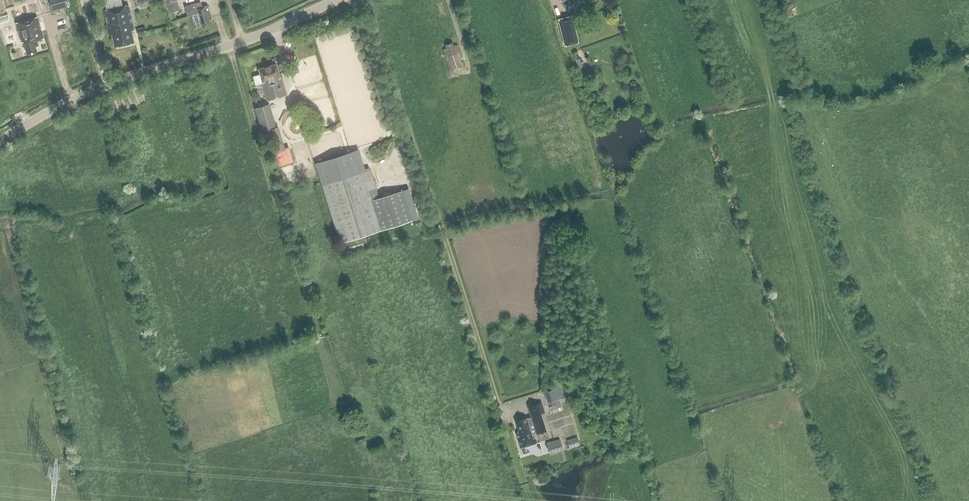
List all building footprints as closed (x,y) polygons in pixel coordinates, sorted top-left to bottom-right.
[(52,13),(59,11),(58,9),(62,7),(63,9),(68,8),(65,0),(48,0),(52,13)] [(201,8),(199,2),(192,4),(184,6),(187,17),(191,15),(193,22),(195,28),(210,24),(209,19),(211,19),(208,6),(201,8)] [(114,47),(134,43),(132,31),(134,30),(128,5),(104,10),(109,36),(112,36),(114,47)] [(579,42),(572,16),(558,19),(564,46),(579,42)] [(37,17),(15,23),(21,42),(23,42),(27,54),(37,51),(36,47),(38,46),(37,40),(44,38),(37,17)] [(590,29),(594,31),(598,30),(599,26),(598,22),(595,20),(591,21),(589,25),(590,29)] [(137,29),(138,36),(147,34),(145,27),(137,29)] [(461,84),(452,57),(451,58),(446,43),(431,48),(434,57),(432,58),(442,90),(461,84)] [(581,60),(580,58),(575,60),(578,68),(583,66),(582,63),(584,63),(583,60),(581,60)] [(266,100),(286,95),(281,77),(280,78),(276,64),(258,69),(262,83),(261,83),(266,100)] [(470,97),(460,100),(467,121),(477,118),(470,97)] [(255,108),(262,132),(266,131),(273,153),(276,161),(290,157),(288,149),(285,149),(278,126),(276,127),(269,104),(255,108)] [(349,247),(351,247),(352,250),(364,247),(363,243),(368,241),(366,235),(412,220),(403,190),(379,198),(370,169),(369,167),(363,169),(357,150),(315,163),(321,184),(340,243),(347,241),(349,247)] [(546,391),(550,401),(566,396),(563,385),(546,391)] [(531,418),(526,420),(526,419),(516,422),(519,432),(517,434),(521,448),(536,444),(534,435),(536,434),(546,432),(541,415),(545,413),(542,404),(528,408),(531,418)] [(560,439),(546,443),(549,454),(563,450),(560,439)]
